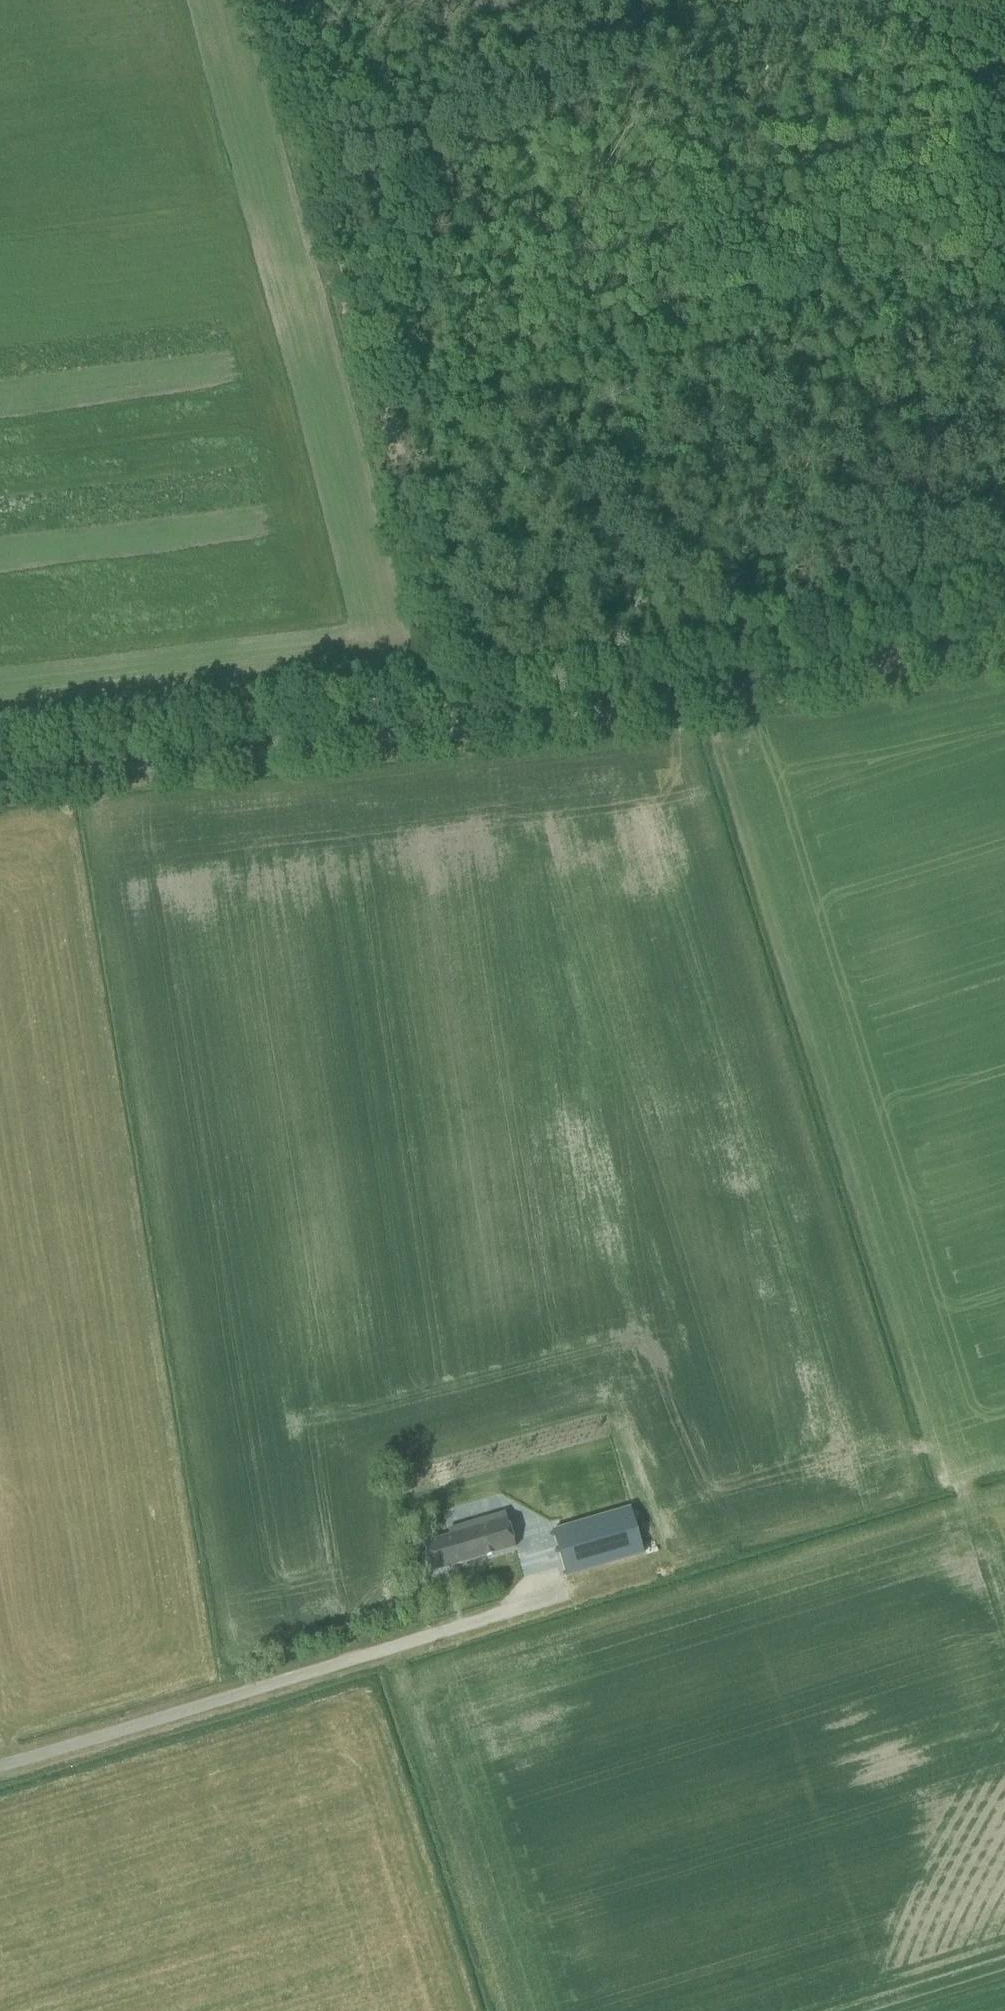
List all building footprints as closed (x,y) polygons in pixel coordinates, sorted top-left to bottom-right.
[(629,1508),(552,1530),(566,1577),(642,1555),(629,1508)] [(431,1572),(515,1547),(505,1513),(448,1530),(449,1535),(423,1543),(431,1572)]
